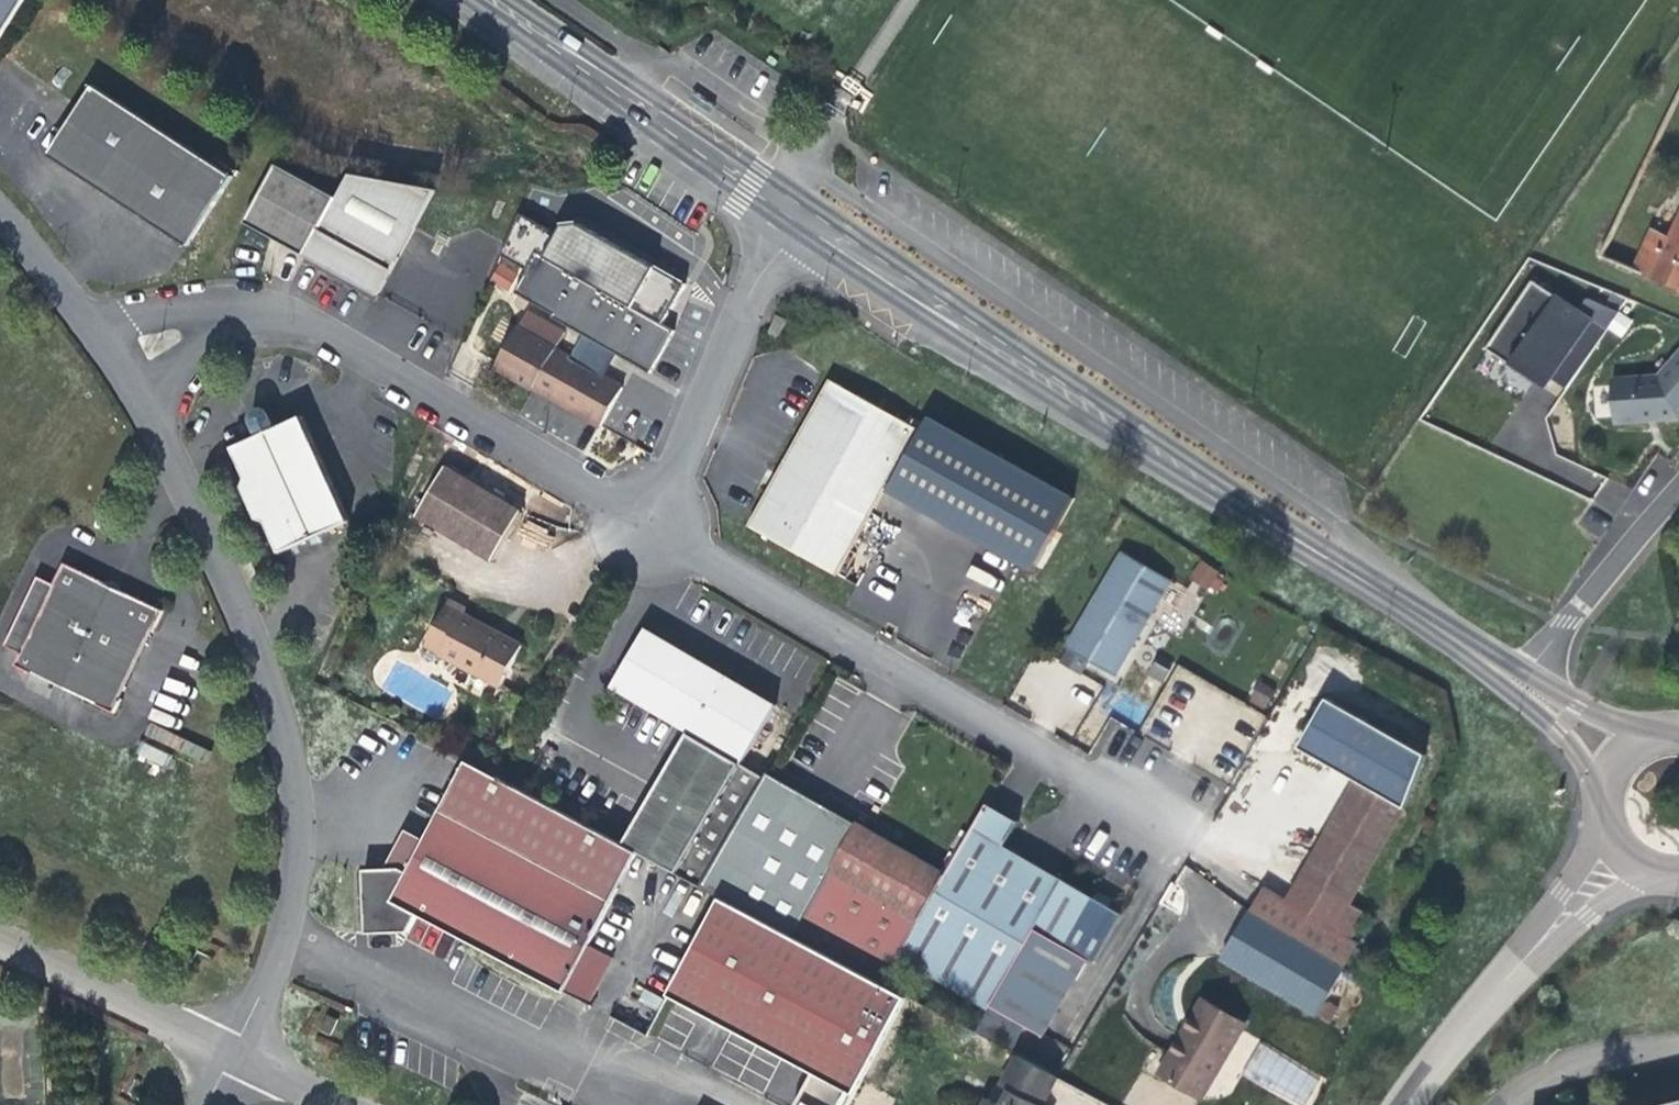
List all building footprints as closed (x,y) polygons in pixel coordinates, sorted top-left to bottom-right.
[(27,0),(0,0),(0,41),(27,0)] [(234,176),(93,85),(48,155),(188,246),(234,176)] [(305,256),(338,198),(277,164),(245,223),(305,256)] [(377,296),(435,191),(351,175),(338,198),(305,256),(377,296)] [(541,248),(538,252),(634,307),(643,293),(653,299),(660,296),(673,272),(671,265),(661,259),(652,254),(654,251),(646,247),(643,248),(638,256),(642,258),(637,266),(606,249),(613,236),(612,230),(584,215),(575,231),(573,231),(570,238),(552,228),(541,248)] [(1632,270),(1678,290),(1678,219),(1670,238),(1652,228),(1632,270)] [(527,240),(541,248),(552,228),(537,220),(527,240)] [(556,221),(552,228),(570,238),(573,231),(556,221)] [(587,336),(610,295),(538,254),(515,295),(533,305),(519,329),(518,328),(495,366),(601,424),(623,387),(556,349),(569,326),(587,336)] [(1488,349),(1510,363),(1555,295),(1533,281),(1488,349)] [(1555,295),(1510,363),(1535,380),(1541,370),(1556,379),(1568,387),(1607,329),(1579,311),(1555,295)] [(1587,298),(1579,311),(1607,329),(1618,311),(1587,298)] [(769,333),(780,337),(787,319),(778,316),(773,328),(771,327),(769,333)] [(1664,381),(1617,386),(1621,429),(1654,426),(1678,423),(1678,360),(1664,381)] [(1553,383),(1556,379),(1541,370),(1535,380),(1549,389),(1553,383)] [(1074,499),(929,418),(921,431),(919,430),(831,379),(748,526),(838,575),(886,489),(1033,571),(1074,499)] [(351,522),(303,416),(277,428),(272,415),(269,411),(265,408),(259,408),(255,410),(252,414),(251,419),(252,423),(258,436),(233,448),(247,478),(244,487),(258,518),(267,522),(281,553),(306,542),(314,546),(324,542),(326,533),(351,522)] [(493,560),(522,513),(445,467),(417,515),(493,560)] [(1123,552),(1067,646),(1115,675),(1171,580),(1123,552)] [(1218,593),(1225,573),(1196,562),(1189,582),(1218,593)] [(154,633),(164,611),(123,591),(121,585),(111,580),(105,583),(64,563),(54,585),(57,586),(25,654),(21,653),(15,665),(32,674),(33,672),(98,703),(98,705),(114,713),(120,700),(117,699),(150,631),(154,633)] [(501,686),(522,645),(501,634),(499,638),(493,635),(492,629),(463,614),(466,609),(448,600),(421,652),(423,656),(434,662),(439,661),(442,655),(501,686)] [(701,887),(765,777),(742,763),(777,705),(646,628),(613,685),(691,731),(623,846),(638,853),(701,887)] [(1257,680),(1246,700),(1266,710),(1276,690),(1257,680)] [(1405,809),(1425,757),(1328,700),(1300,748),(1358,781),(1405,809)] [(589,945),(638,853),(623,846),(466,763),(426,839),(408,872),(401,867),(386,868),(364,869),(367,933),(409,931),(419,913),(588,1005),(613,958),(589,945)] [(1358,781),(1288,901),(1352,938),(1366,914),(1349,904),(1405,809),(1358,781)] [(1019,822),(988,803),(947,874),(899,957),(988,1008),(989,1006),(1063,879),(1005,845),(1019,822)] [(899,957),(947,874),(859,823),(804,915),(773,899),(762,920),(883,984),(899,957)] [(408,872),(426,839),(406,829),(386,868),(401,867),(408,872)] [(1063,879),(989,1006),(1043,1037),(1089,958),(1094,962),(1122,914),(1063,879)] [(1222,959),(1317,1014),(1359,942),(1352,938),(1288,901),(1265,887),(1222,959)] [(908,997),(883,984),(762,920),(721,898),(669,994),(815,1073),(797,1104),(850,1104),(908,997)] [(1193,1030),(1210,1002),(1204,999),(1183,1034),(1191,1039),(1195,1032),(1193,1030)] [(1193,1092),(1206,1088),(1207,1089),(1246,1024),(1210,1002),(1193,1030),(1195,1032),(1191,1039),(1183,1034),(1169,1057),(1174,1060),(1164,1077),(1192,1093),(1193,1092)] [(1252,1080),(1298,1104),(1308,1104),(1321,1080),(1268,1051),(1252,1080)] [(1054,1075),(1017,1056),(1002,1085),(1011,1090),(1003,1104),(1041,1104),(1039,1104),(1054,1075)] [(1174,1060),(1169,1057),(1159,1074),(1164,1077),(1174,1060)] [(1054,1075),(1039,1104),(1041,1104),(1044,1104),(1059,1078),(1058,1077),(1054,1075)] [(1192,1093),(1202,1099),(1207,1089),(1206,1088),(1193,1092),(1192,1093)]
